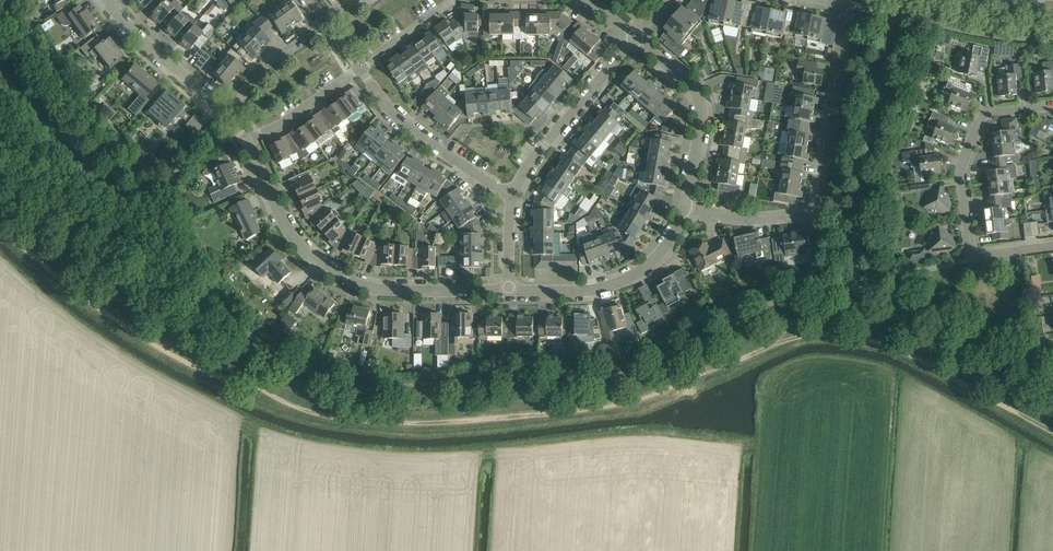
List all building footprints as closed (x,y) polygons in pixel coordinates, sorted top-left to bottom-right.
[(56,4),(53,6),(56,12),(67,5),(65,0),(66,0),(54,0),(56,4)] [(155,10),(165,0),(135,0),(141,7),(142,6),(144,9),(149,4),(155,10)] [(170,5),(165,0),(155,10),(149,16),(156,22),(157,22),(159,24),(164,19),(170,24),(179,13),(183,9),(174,0),(170,5)] [(673,18),(692,33),(702,22),(699,20),(703,15),(698,0),(692,0),(684,10),(683,9),(681,12),(679,11),(673,18)] [(723,26),(728,2),(720,0),(698,0),(703,15),(710,16),(708,23),(723,26)] [(745,27),(751,1),(744,0),(742,0),(741,4),(728,2),(723,26),(738,29),(739,26),(745,27)] [(760,3),(751,1),(745,27),(751,29),(751,32),(766,35),(771,11),(759,8),(760,3)] [(279,10),(290,25),(295,21),(297,23),(302,20),(289,3),(279,10)] [(84,12),(79,6),(69,13),(66,9),(56,16),(61,24),(63,25),(65,26),(67,26),(68,26),(72,23),(82,38),(92,31),(93,32),(95,30),(94,29),(98,27),(87,10),(84,12)] [(290,25),(279,10),(276,6),(266,13),(259,18),(269,29),(274,25),(281,35),(286,31),(284,29),(290,25)] [(784,14),(771,11),(766,35),(781,38),(781,35),(785,36),(784,43),(787,43),(793,11),(785,9),(784,14)] [(793,11),(788,36),(796,38),(807,40),(813,17),(805,15),(805,18),(802,17),(802,15),(803,13),(793,11)] [(502,35),(502,15),(496,15),(496,13),(484,12),(483,39),(491,39),(491,35),(502,35)] [(184,36),(194,26),(197,22),(188,14),(184,18),(179,13),(170,24),(164,30),(171,36),(172,35),(175,37),(179,32),(184,36)] [(508,15),(502,15),(502,35),(514,35),(514,39),(520,39),(520,13),(508,13),(508,15)] [(520,13),(520,39),(527,39),(527,35),(539,35),(539,15),(533,15),(533,13),(520,13)] [(545,15),(539,15),(539,35),(554,35),(558,39),(557,40),(563,45),(564,43),(567,33),(565,31),(573,22),(562,13),(545,13),(545,15)] [(463,19),(456,19),(462,38),(469,38),(469,32),(478,32),(478,26),(483,26),(483,15),(463,15),(463,19)] [(820,19),(813,17),(807,40),(827,45),(831,24),(822,22),(823,21),(819,20),(820,19)] [(263,34),(269,29),(259,18),(252,24),(255,27),(247,35),(246,35),(260,48),(264,43),(267,45),(271,41),(263,34)] [(692,33),(673,18),(667,25),(669,27),(666,29),(667,30),(659,40),(679,57),(686,48),(682,45),(692,33)] [(448,47),(462,38),(456,19),(450,23),(448,20),(435,29),(442,38),(448,47)] [(568,34),(567,33),(564,43),(567,45),(570,41),(579,49),(590,35),(586,31),(588,29),(579,21),(568,34)] [(184,36),(179,42),(186,48),(187,48),(189,50),(194,44),(199,49),(203,45),(212,35),(215,30),(206,22),(202,27),(199,30),(194,26),(184,36)] [(226,43),(231,48),(242,58),(246,53),(253,59),(257,55),(255,53),(260,48),(246,35),(247,35),(244,32),(235,41),(231,37),(226,43)] [(428,39),(424,42),(435,57),(444,50),(431,32),(426,36),(428,39)] [(102,41),(97,35),(80,48),(87,57),(90,54),(94,59),(99,55),(109,67),(115,63),(117,62),(117,61),(123,56),(117,48),(119,46),(116,43),(114,45),(111,42),(112,42),(109,38),(104,42),(103,40),(102,41)] [(595,38),(590,35),(579,49),(595,63),(608,47),(605,45),(606,44),(596,36),(595,38)] [(413,45),(426,63),(435,57),(424,42),(420,44),(418,42),(413,45)] [(199,49),(194,55),(199,60),(205,53),(206,52),(208,49),(203,45),(199,49)] [(426,64),(426,63),(413,45),(407,49),(409,52),(406,55),(417,70),(417,69),(420,73),(428,67),(426,64)] [(990,49),(974,45),(972,55),(963,53),(958,72),(976,76),(978,71),(980,66),(985,67),(990,49)] [(238,63),(242,58),(231,48),(226,54),(229,56),(221,65),(235,77),(239,72),(241,73),(245,69),(238,63)] [(408,76),(417,70),(406,55),(402,57),(400,55),(395,58),(408,76)] [(408,76),(395,58),(389,62),(391,65),(387,68),(398,83),(408,76)] [(198,60),(194,65),(199,70),(204,65),(198,60)] [(484,60),(472,70),(475,73),(480,69),(485,69),(484,60)] [(511,66),(508,66),(508,72),(511,72),(517,77),(524,68),(516,61),(511,61),(511,66)] [(819,64),(799,61),(797,73),(804,75),(803,83),(821,86),(823,72),(818,71),(819,64)] [(1042,63),(1043,72),(1034,73),(1035,82),(1036,93),(1052,91),(1052,61),(1042,63)] [(454,65),(451,62),(446,68),(450,71),(454,65)] [(567,63),(563,68),(568,72),(572,67),(567,63)] [(1022,72),(1021,64),(1005,66),(1006,75),(997,76),(998,85),(999,96),(1017,94),(1016,88),(1018,88),(1017,83),(1023,83),(1022,72)] [(123,79),(122,79),(124,81),(125,79),(140,92),(139,93),(140,95),(129,108),(137,115),(148,101),(145,99),(150,92),(157,84),(135,65),(128,73),(126,75),(123,79)] [(230,82),(235,77),(221,65),(213,74),(229,88),(232,84),(230,82)] [(555,65),(548,74),(563,86),(566,82),(568,85),(573,80),(564,73),(555,65)] [(622,86),(630,93),(642,79),(638,76),(640,73),(636,69),(634,72),(629,67),(617,82),(622,86)] [(773,69),(760,67),(758,77),(760,77),(761,80),(771,81),(773,69)] [(461,74),(455,69),(452,72),(460,80),(461,79),(461,74)] [(540,72),(536,77),(537,78),(541,82),(541,83),(558,97),(562,92),(565,88),(563,86),(548,74),(546,72),(542,69),(541,71),(540,72)] [(444,70),(437,79),(440,82),(447,74),(444,70)] [(510,85),(517,77),(511,72),(508,72),(510,84),(510,85)] [(732,96),(759,101),(751,99),(753,88),(757,88),(758,81),(737,77),(736,84),(731,83),(730,89),(733,89),(732,96)] [(537,78),(529,87),(548,103),(551,100),(554,102),(558,97),(541,83),(541,82),(537,78)] [(955,81),(948,78),(943,92),(951,96),(948,105),(956,108),(967,112),(973,95),(969,93),(971,87),(955,81)] [(433,91),(440,82),(437,79),(429,88),(433,91)] [(639,101),(653,84),(649,80),(646,83),(642,79),(630,93),(626,98),(629,101),(632,100),(635,97),(639,101)] [(506,113),(513,113),(512,106),(510,85),(510,84),(498,85),(501,111),(506,110),(506,113)] [(657,88),(653,84),(639,101),(647,108),(659,94),(655,90),(657,88)] [(429,110),(433,113),(445,98),(450,93),(441,86),(422,108),(427,112),(429,110)] [(355,87),(352,89),(358,98),(361,95),(355,87)] [(490,115),(488,93),(487,87),(476,88),(476,94),(477,94),(479,113),(484,112),(484,116),(490,115)] [(529,87),(522,96),(526,100),(527,100),(544,114),(548,109),(545,107),(548,103),(529,87)] [(786,105),(813,110),(815,103),(818,104),(819,98),(814,97),(815,91),(793,87),(792,94),(796,95),(794,103),(787,102),(786,105)] [(425,99),(433,91),(429,88),(422,96),(422,97),(425,99)] [(345,97),(337,103),(348,119),(359,111),(358,110),(363,106),(357,97),(352,89),(343,95),(345,97)] [(170,93),(167,90),(165,90),(162,94),(163,94),(147,112),(155,119),(155,118),(166,127),(175,117),(178,114),(188,123),(185,126),(187,127),(195,135),(204,124),(194,115),(191,118),(181,110),(184,107),(169,94),(170,93)] [(499,92),(488,93),(490,115),(497,114),(496,111),(501,111),(499,92)] [(418,108),(425,99),(422,97),(422,96),(419,94),(411,103),(418,108)] [(465,95),(467,111),(468,117),(474,117),(474,113),(479,113),(477,94),(476,94),(465,95)] [(647,108),(656,115),(670,98),(665,95),(663,97),(659,94),(647,108)] [(772,95),(771,102),(780,103),(781,97),(772,95)] [(606,105),(607,106),(614,112),(619,107),(619,106),(605,96),(601,101),(606,105)] [(731,109),(730,115),(752,119),(753,112),(749,111),(750,107),(753,108),(759,105),(759,101),(732,96),(730,102),(727,102),(726,108),(731,109)] [(434,118),(439,122),(454,105),(445,98),(433,113),(437,116),(434,118)] [(670,98),(656,115),(663,121),(661,131),(668,133),(675,134),(677,121),(670,120),(670,119),(668,118),(678,106),(674,102),(672,104),(668,101),(670,99),(670,98)] [(522,105),(512,106),(513,113),(515,113),(522,118),(530,125),(534,121),(537,117),(540,119),(544,114),(527,100),(526,100),(522,105)] [(338,126),(348,119),(337,103),(328,109),(327,107),(319,112),(334,133),(339,130),(340,128),(338,126)] [(468,117),(467,111),(463,111),(462,112),(454,105),(439,122),(444,127),(446,124),(450,127),(458,119),(468,117)] [(627,122),(623,119),(618,115),(614,112),(607,106),(604,111),(601,109),(598,114),(600,116),(597,120),(611,132),(618,124),(623,127),(627,122)] [(623,119),(625,117),(627,114),(619,107),(614,112),(618,115),(623,119)] [(788,118),(787,125),(808,128),(809,122),(815,123),(816,117),(812,116),(813,110),(794,107),(792,118),(792,119),(788,118)] [(625,117),(633,125),(637,120),(636,120),(640,116),(633,111),(630,115),(628,113),(627,114),(625,117)] [(313,120),(305,126),(316,142),(327,135),(329,137),(334,133),(319,112),(312,118),(313,120)] [(950,118),(933,112),(927,126),(936,130),(932,138),(951,146),(958,129),(952,127),(953,126),(948,124),(950,118)] [(752,119),(730,115),(729,121),(724,121),(723,126),(726,127),(725,133),(745,137),(746,130),(759,128),(760,128),(762,127),(762,126),(763,124),(763,123),(763,121),(752,119)] [(1042,124),(1039,131),(1040,132),(1045,134),(1050,124),(1052,121),(1045,118),(1042,124)] [(992,133),(993,145),(1013,142),(1012,131),(1017,131),(1016,119),(1002,120),(1003,132),(992,133)] [(591,122),(587,127),(604,141),(611,132),(597,120),(594,125),(591,122)] [(637,120),(633,125),(641,132),(645,127),(637,120)] [(1036,137),(1039,131),(1042,124),(1036,121),(1031,131),(1030,134),(1036,137)] [(787,125),(785,132),(790,132),(788,144),(807,147),(808,141),(811,142),(812,136),(807,135),(808,128),(787,125)] [(306,149),(316,142),(305,126),(296,132),(295,130),(287,135),(297,153),(298,153),(302,159),(310,154),(306,149)] [(363,155),(364,153),(367,149),(368,149),(382,132),(377,128),(375,131),(371,127),(364,136),(354,148),(363,155)] [(597,149),(604,141),(587,127),(584,131),(586,133),(583,137),(597,149)] [(1039,131),(1036,137),(1042,140),(1045,134),(1040,132),(1039,131)] [(376,156),(388,142),(385,139),(387,136),(382,132),(368,149),(367,149),(364,153),(372,160),(376,156)] [(653,133),(650,151),(668,154),(669,148),(673,149),(674,143),(671,143),(672,136),(653,133)] [(725,146),(724,153),(746,156),(747,149),(743,148),(745,137),(725,133),(724,140),(721,139),(720,145),(725,146)] [(290,156),(297,153),(287,135),(279,139),(280,142),(271,146),(279,164),(289,159),(291,158),(290,156)] [(575,146),(570,151),(585,162),(589,158),(597,149),(583,137),(579,142),(576,139),(573,144),(575,146)] [(911,148),(910,137),(902,138),(903,148),(911,148)] [(627,145),(621,141),(614,149),(622,156),(625,152),(627,145)] [(385,164),(399,147),(394,142),(392,145),(388,142),(376,156),(384,163),(385,164)] [(1015,155),(1013,142),(993,145),(994,152),(991,153),(992,164),(1006,163),(1019,161),(1018,155),(1015,155)] [(806,154),(807,147),(788,144),(786,156),(781,155),(780,162),(802,166),(803,159),(808,160),(809,154),(806,154)] [(404,151),(399,147),(385,164),(384,163),(381,167),(389,175),(393,170),(393,171),(406,157),(402,153),(404,151)] [(931,174),(941,173),(939,155),(933,156),(933,155),(928,155),(928,149),(902,153),(903,162),(910,161),(911,167),(920,166),(922,175),(931,174)] [(563,162),(560,166),(575,177),(582,167),(581,167),(585,162),(570,151),(566,156),(564,155),(560,159),(563,162)] [(668,154),(650,151),(648,162),(670,165),(671,160),(667,159),(668,154)] [(720,164),(719,171),(738,174),(740,162),(744,163),(746,156),(724,153),(723,159),(718,158),(717,164),(720,164)] [(211,165),(203,173),(205,176),(214,172),(218,181),(219,184),(216,186),(214,187),(208,189),(214,203),(222,199),(228,197),(238,192),(234,185),(240,182),(232,163),(231,163),(228,156),(228,155),(227,155),(219,159),(222,167),(216,170),(211,165)] [(150,164),(142,156),(137,162),(145,169),(150,164)] [(615,157),(611,161),(612,162),(618,167),(621,163),(615,157)] [(408,180),(419,161),(414,158),(412,161),(408,158),(402,168),(399,173),(396,171),(391,178),(404,185),(407,180),(408,180)] [(349,172),(352,168),(340,160),(337,164),(349,172)] [(408,180),(418,186),(427,170),(423,167),(425,164),(419,161),(408,180)] [(993,171),(987,171),(989,183),(1010,181),(1009,174),(1014,174),(1016,171),(1015,167),(1014,167),(1014,164),(1007,165),(1006,163),(1019,161),(1006,163),(992,164),(993,171)] [(603,176),(605,177),(608,179),(618,167),(612,162),(603,176)] [(669,171),(670,165),(648,162),(647,172),(640,171),(665,176),(666,170),(669,171)] [(783,170),(781,182),(801,185),(802,178),(805,179),(806,173),(801,172),(802,166),(780,162),(779,169),(783,170)] [(551,173),(573,188),(574,189),(580,180),(575,177),(560,166),(557,170),(554,168),(551,173)] [(427,192),(438,172),(433,169),(431,172),(427,170),(418,186),(415,190),(425,196),(427,192)] [(299,197),(317,189),(309,171),(289,180),(293,189),(295,188),(299,197)] [(616,171),(613,175),(618,177),(625,180),(626,174),(616,171)] [(736,186),(738,174),(719,171),(717,177),(714,177),(713,183),(719,184),(717,190),(739,194),(740,186),(736,186)] [(438,172),(427,192),(437,197),(440,193),(443,195),(453,184),(442,178),(444,175),(438,172)] [(550,180),(547,184),(562,195),(563,194),(567,197),(573,188),(551,173),(548,178),(550,180)] [(647,173),(644,187),(650,189),(662,194),(663,187),(666,187),(667,182),(664,181),(665,176),(647,173)] [(371,179),(366,175),(363,178),(369,183),(371,179)] [(613,175),(608,184),(612,186),(618,177),(613,175)] [(604,176),(600,182),(605,186),(609,180),(604,176)] [(381,185),(373,178),(369,183),(378,190),(381,185)] [(357,179),(352,187),(371,199),(376,190),(357,179)] [(931,188),(930,181),(909,183),(910,191),(931,188)] [(1012,200),(1010,181),(989,183),(990,191),(987,191),(988,202),(1010,200),(1012,200)] [(799,191),(801,185),(781,182),(779,193),(775,193),(774,200),(795,204),(797,197),(802,198),(803,192),(799,191)] [(447,210),(463,199),(460,195),(463,193),(459,188),(456,190),(453,184),(443,195),(445,198),(441,201),(447,210)] [(535,201),(548,205),(550,200),(556,204),(562,195),(547,184),(544,189),(541,187),(538,191),(540,193),(535,201)] [(603,194),(609,197),(615,188),(612,186),(608,184),(601,192),(603,194)] [(659,200),(662,194),(650,189),(637,184),(630,196),(652,210),(655,205),(658,206),(661,201),(659,200)] [(323,201),(317,189),(299,197),(304,206),(301,208),(306,217),(323,206),(321,202),(323,201)] [(946,192),(933,190),(926,198),(932,213),(943,214),(951,203),(946,192)] [(1044,191),(1045,199),(1050,198),(1051,209),(1052,209),(1052,190),(1044,191)] [(395,202),(398,198),(392,194),(389,198),(395,202)] [(636,200),(631,210),(649,221),(652,216),(650,214),(652,210),(630,196),(636,200)] [(590,201),(590,200),(585,197),(579,206),(588,213),(594,203),(590,201)] [(395,202),(405,208),(408,203),(407,204),(398,198),(395,202)] [(453,219),(472,207),(468,201),(465,203),(463,199),(447,210),(442,214),(447,222),(453,219)] [(253,209),(248,200),(230,209),(235,218),(237,216),(244,230),(241,231),(245,240),(251,237),(261,232),(250,210),(253,209)] [(1012,213),(1010,200),(988,202),(989,209),(983,210),(985,222),(1005,219),(1005,214),(1012,213)] [(170,201),(164,204),(168,212),(170,210),(173,209),(170,201)] [(535,216),(535,222),(554,222),(554,210),(548,210),(548,205),(535,201),(535,210),(532,210),(532,216),(535,216)] [(408,203),(405,208),(413,214),(417,208),(408,203)] [(323,206),(306,217),(313,225),(315,224),(317,225),(322,231),(337,218),(336,217),(339,214),(336,210),(332,210),(330,211),(328,208),(324,205),(323,206)] [(453,219),(462,231),(480,225),(473,214),(475,212),(472,207),(453,219)] [(595,207),(594,209),(597,217),(598,219),(604,217),(595,207)] [(590,219),(597,217),(594,209),(589,216),(585,217),(587,222),(591,221),(590,219)] [(647,226),(649,221),(631,210),(625,219),(641,229),(644,224),(647,226)] [(335,248),(335,249),(348,230),(337,218),(322,231),(329,239),(327,241),(335,248)] [(641,229),(625,219),(619,229),(625,232),(622,237),(631,248),(636,239),(638,240),(641,235),(638,233),(641,229)] [(1005,220),(1005,219),(985,222),(986,234),(993,234),(994,240),(1008,239),(1006,226),(1009,226),(1010,224),(1010,219),(1005,220)] [(1037,221),(1030,222),(1032,237),(1039,236),(1037,221)] [(554,232),(554,222),(535,222),(535,227),(532,227),(532,233),(560,233),(560,232),(554,232)] [(1032,237),(1030,222),(1028,223),(1027,223),(1023,223),(1025,238),(1032,237)] [(461,245),(480,245),(484,246),(484,239),(480,239),(480,225),(462,231),(461,245)] [(355,255),(363,237),(348,230),(335,249),(345,253),(346,251),(355,255)] [(954,240),(947,230),(932,232),(928,243),(937,255),(948,253),(954,240)] [(813,247),(806,248),(805,242),(803,231),(796,232),(796,234),(784,236),(784,238),(777,239),(778,253),(786,252),(786,256),(806,253),(814,253),(813,247)] [(592,236),(600,258),(605,256),(606,259),(612,257),(610,254),(604,237),(602,232),(592,236)] [(560,244),(560,233),(532,233),(532,239),(535,239),(535,244),(554,244),(560,244)] [(600,258),(592,236),(590,233),(580,237),(582,243),(576,245),(583,265),(589,263),(590,265),(596,263),(594,260),(600,258)] [(614,233),(604,237),(610,254),(615,252),(616,256),(622,254),(621,251),(631,248),(622,237),(617,239),(614,233)] [(745,236),(744,233),(740,234),(741,237),(734,239),(736,247),(735,247),(736,250),(736,249),(738,256),(755,253),(756,258),(763,257),(763,260),(772,258),(770,247),(769,238),(771,238),(770,237),(757,240),(756,234),(745,236)] [(375,243),(363,237),(355,255),(364,259),(363,262),(373,266),(378,246),(374,245),(375,243)] [(404,269),(416,269),(416,241),(413,241),(413,249),(409,249),(409,247),(396,246),(394,265),(405,266),(404,269)] [(419,241),(416,241),(416,269),(425,270),(425,267),(436,267),(436,256),(436,245),(436,247),(422,247),(422,249),(419,249),(419,241)] [(728,250),(723,241),(708,248),(706,244),(691,251),(701,271),(716,263),(716,262),(730,255),(728,250)] [(547,255),(553,255),(559,255),(559,268),(565,268),(565,256),(560,255),(560,244),(554,244),(535,244),(535,249),(532,249),(532,255),(535,255),(541,255),(547,255)] [(384,265),(394,265),(396,246),(383,245),(383,247),(378,246),(373,266),(384,267),(384,265)] [(436,256),(439,257),(447,257),(447,252),(441,252),(441,245),(436,245),(436,256)] [(447,257),(439,257),(438,268),(447,268),(447,262),(461,262),(461,268),(480,268),(480,263),(484,263),(484,250),(480,250),(480,245),(461,245),(462,257),(447,257)] [(923,251),(926,251),(925,247),(920,248),(920,250),(912,251),(912,249),(905,249),(906,263),(927,260),(926,257),(924,257),(923,251)] [(282,260),(271,248),(263,256),(261,254),(253,261),(250,264),(259,273),(261,270),(266,276),(269,273),(279,284),(283,280),(291,273),(281,262),(282,260)] [(686,275),(682,267),(679,269),(679,270),(671,274),(672,276),(663,281),(665,284),(657,287),(667,307),(680,300),(678,298),(680,297),(678,295),(691,289),(685,276),(686,275)] [(777,272),(778,282),(787,281),(786,270),(777,272)] [(335,303),(314,288),(309,295),(303,290),(288,311),(293,314),(294,312),(296,314),(304,303),(325,318),(335,303)] [(297,296),(291,290),(280,300),(286,306),(297,296)] [(663,315),(658,305),(651,292),(640,297),(643,302),(634,307),(639,317),(641,321),(636,323),(641,334),(650,330),(647,325),(663,317),(663,315)] [(1031,300),(1031,301),(1031,302),(1031,303),(1032,303),(1032,304),(1033,304),(1034,304),(1035,304),(1036,304),(1037,304),(1037,303),(1038,303),(1038,302),(1039,302),(1039,301),(1039,300),(1039,299),(1038,299),(1038,298),(1038,297),(1037,297),(1036,297),(1036,296),(1035,296),(1034,296),(1033,297),(1032,297),(1032,298),(1031,298),(1031,299),(1031,300)] [(658,305),(663,315),(669,312),(664,302),(658,305)] [(370,310),(354,306),(352,313),(349,312),(346,324),(354,326),(355,324),(358,325),(355,335),(365,337),(363,345),(370,346),(373,331),(367,330),(368,326),(366,326),(370,310)] [(627,326),(633,325),(630,312),(623,314),(621,306),(599,312),(609,348),(612,361),(619,359),(615,341),(612,331),(627,327),(627,326)] [(287,313),(280,323),(286,327),(286,328),(293,318),(287,313)] [(403,314),(384,314),(385,314),(385,338),(393,339),(393,347),(411,347),(411,334),(402,334),(402,314),(403,314)] [(423,322),(417,322),(417,339),(423,339),(436,339),(436,343),(436,347),(436,355),(448,355),(448,354),(448,347),(448,344),(448,338),(441,338),(441,323),(441,315),(435,315),(435,314),(429,314),(429,315),(423,315),(423,322)] [(448,338),(448,344),(455,344),(458,344),(458,337),(472,337),(472,339),(479,339),(479,331),(479,328),(472,328),(472,325),(473,314),(458,314),(458,318),(455,318),(455,322),(455,325),(448,324),(448,338)] [(479,328),(479,331),(479,339),(487,339),(487,336),(501,336),(503,337),(503,336),(510,336),(510,334),(510,325),(510,323),(503,323),(503,318),(493,318),(493,314),(487,314),(487,320),(479,320),(479,328)] [(510,325),(510,334),(510,336),(510,338),(517,338),(517,337),(533,337),(533,335),(533,329),(533,327),(533,318),(523,318),(523,314),(520,315),(510,314),(510,323),(510,325)] [(590,320),(589,314),(572,314),(572,315),(575,315),(575,336),(576,336),(576,341),(595,341),(594,340),(601,338),(599,329),(597,319),(590,320)] [(554,315),(547,315),(547,320),(539,320),(539,331),(539,339),(547,339),(547,337),(563,337),(563,318),(553,318),(554,315)]
